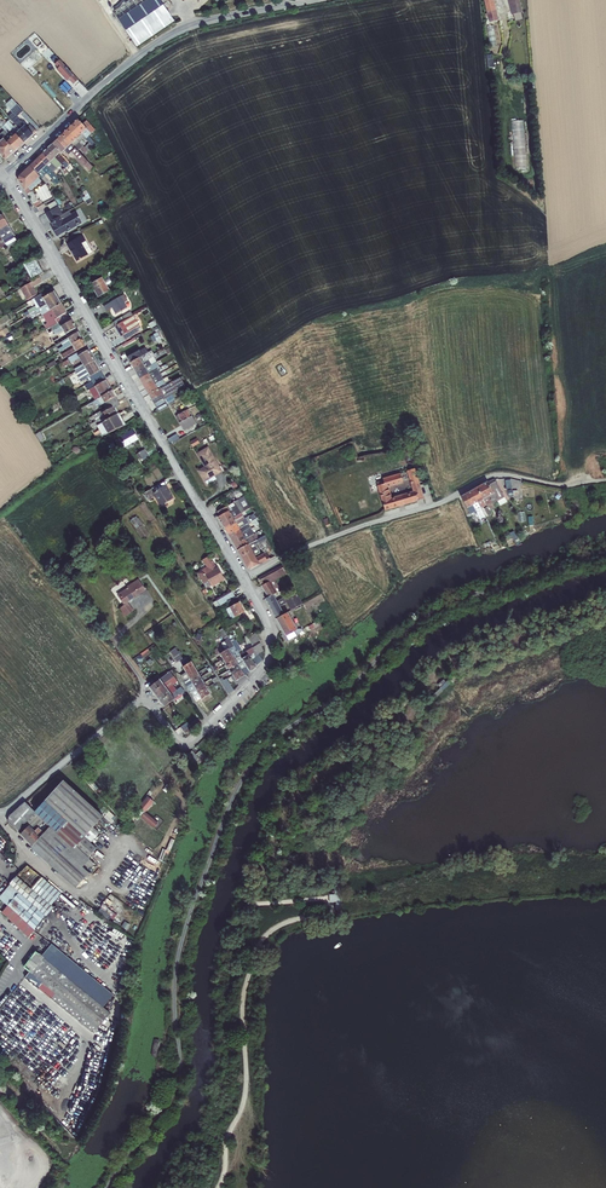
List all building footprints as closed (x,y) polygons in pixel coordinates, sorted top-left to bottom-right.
[(112,11),(137,46),(174,21),(160,0),(128,0),(112,11)] [(489,21),(498,19),(494,0),(484,0),(489,21)] [(513,14),(521,13),(523,12),(520,0),(510,0),(513,14)] [(521,13),(513,14),(515,21),(522,19),(521,13)] [(493,25),(487,26),(490,47),(496,46),(493,25)] [(72,86),(79,79),(64,64),(60,68),(66,74),(63,77),(72,86)] [(20,129),(25,125),(17,116),(23,110),(18,104),(11,111),(13,112),(8,116),(16,124),(20,129)] [(11,137),(15,133),(6,123),(4,120),(2,122),(0,119),(0,125),(8,134),(11,137)] [(87,129),(83,124),(78,119),(72,125),(81,134),(82,134),(87,129)] [(6,123),(15,133),(16,133),(20,129),(16,124),(13,126),(8,120),(6,123)] [(83,124),(87,129),(82,134),(85,137),(86,138),(95,129),(87,120),(83,124)] [(526,169),(524,120),(512,120),(514,170),(526,169)] [(27,127),(33,134),(36,131),(30,124),(27,127)] [(20,129),(28,138),(33,134),(27,127),(25,125),(20,129)] [(76,139),(81,134),(72,125),(66,130),(76,140),(76,139)] [(16,133),(24,142),(28,138),(20,129),(16,133)] [(71,144),(76,140),(66,130),(61,135),(71,144)] [(11,137),(19,146),(24,142),(16,133),(15,133),(11,137)] [(82,140),(85,137),(82,134),(81,134),(76,139),(83,145),(85,143),(82,140)] [(61,153),(64,150),(71,144),(61,135),(53,143),(60,152),(61,153)] [(7,141),(14,150),(19,146),(11,137),(7,141)] [(0,142),(0,154),(4,159),(6,159),(14,150),(7,141),(4,138),(0,142)] [(76,140),(71,144),(78,151),(80,149),(85,154),(88,151),(84,147),(83,145),(76,139),(76,140)] [(89,142),(84,147),(88,151),(93,146),(90,143),(89,142)] [(60,152),(53,143),(47,148),(55,157),(58,153),(60,152)] [(71,151),(75,155),(91,171),(94,168),(78,151),(71,144),(64,150),(68,154),(71,151)] [(42,153),(50,161),(55,157),(47,148),(42,153)] [(49,162),(50,161),(42,153),(38,157),(46,165),(49,162)] [(55,157),(61,164),(65,168),(62,170),(65,174),(67,172),(65,168),(69,165),(58,153),(55,157)] [(29,165),(37,173),(41,170),(46,165),(38,157),(29,165)] [(61,164),(55,157),(50,161),(57,168),(61,164)] [(49,162),(46,165),(51,170),(53,172),(55,170),(49,162)] [(18,179),(25,190),(28,187),(39,176),(40,176),(37,173),(29,165),(18,175),(18,179)] [(46,165),(41,170),(46,174),(49,172),(51,170),(46,165)] [(40,176),(39,176),(41,178),(46,174),(41,170),(37,173),(40,176)] [(31,192),(28,187),(25,190),(28,195),(35,207),(42,203),(40,199),(38,200),(32,191),(31,192)] [(83,193),(80,195),(84,202),(85,201),(87,204),(92,201),(90,198),(91,198),(86,190),(82,192),(83,193)] [(55,201),(48,205),(50,209),(58,205),(55,201)] [(45,213),(47,217),(49,215),(58,208),(58,206),(45,213)] [(49,215),(47,217),(52,226),(51,226),(56,237),(66,231),(66,232),(82,223),(75,211),(71,214),(69,211),(63,214),(58,206),(58,208),(49,215)] [(6,246),(15,240),(13,237),(15,236),(2,215),(0,216),(0,236),(6,246)] [(83,234),(67,244),(77,261),(89,255),(82,243),(86,240),(83,234)] [(15,240),(6,246),(9,251),(18,245),(15,240)] [(82,243),(89,255),(93,251),(86,240),(82,243)] [(7,251),(3,253),(10,265),(14,263),(7,251)] [(35,258),(22,266),(31,281),(44,273),(35,258)] [(98,279),(102,277),(109,290),(116,286),(114,281),(115,281),(115,280),(115,279),(108,267),(96,275),(98,279)] [(98,279),(91,284),(98,297),(109,291),(109,290),(102,277),(98,279)] [(32,282),(17,291),(20,295),(24,293),(28,301),(37,295),(32,287),(41,282),(39,278),(32,282)] [(40,308),(58,298),(52,288),(35,298),(40,308)] [(9,302),(18,297),(15,292),(6,297),(9,302)] [(121,296),(103,306),(106,311),(112,307),(116,314),(127,307),(121,296)] [(50,311),(62,304),(58,298),(40,308),(37,310),(35,311),(37,315),(40,313),(42,315),(50,311)] [(64,310),(65,310),(62,304),(50,311),(57,324),(68,317),(66,314),(64,310)] [(113,321),(115,325),(124,321),(128,318),(133,315),(131,311),(113,321)] [(126,325),(129,330),(139,325),(133,315),(128,318),(131,322),(126,325)] [(62,341),(78,332),(69,317),(68,317),(57,324),(47,330),(50,336),(54,334),(55,335),(58,333),(61,337),(54,342),(56,345),(62,341)] [(115,325),(115,326),(121,336),(129,331),(130,331),(129,330),(126,325),(124,321),(115,325)] [(129,332),(131,335),(141,330),(139,325),(129,330),(130,331),(129,331),(129,332)] [(157,326),(154,328),(156,332),(153,334),(156,341),(161,339),(158,332),(159,331),(157,326)] [(72,345),(82,339),(78,332),(62,341),(65,345),(61,348),(62,351),(72,345)] [(123,347),(136,342),(134,338),(122,344),(123,347)] [(74,353),(86,346),(82,339),(72,345),(74,348),(62,355),(64,359),(74,353)] [(130,362),(140,357),(148,352),(145,347),(127,357),(130,362)] [(84,365),(74,370),(76,372),(95,361),(88,350),(79,356),(78,355),(63,364),(64,367),(80,358),(84,365)] [(148,352),(140,357),(143,362),(148,359),(154,355),(151,350),(148,352)] [(154,356),(157,360),(165,354),(163,351),(154,356)] [(133,367),(143,362),(140,357),(130,362),(133,367)] [(143,362),(145,367),(146,367),(151,364),(148,359),(143,362)] [(50,369),(57,365),(55,361),(48,365),(50,369)] [(95,361),(76,372),(81,382),(100,370),(95,361)] [(151,364),(146,367),(149,373),(162,365),(161,364),(159,366),(156,361),(151,364)] [(133,367),(136,372),(145,367),(143,362),(133,367)] [(149,373),(155,383),(167,377),(164,373),(161,375),(159,370),(163,367),(162,365),(149,373)] [(136,372),(139,378),(149,373),(146,367),(145,367),(136,372)] [(95,386),(93,381),(103,375),(100,370),(81,382),(83,385),(91,381),(92,383),(81,389),(84,393),(86,392),(89,390),(95,386)] [(155,383),(149,373),(139,378),(145,388),(155,383)] [(106,380),(103,375),(93,381),(95,386),(106,380)] [(152,400),(154,403),(164,398),(172,394),(177,390),(176,387),(183,383),(180,377),(166,384),(158,389),(159,390),(162,394),(152,400)] [(167,377),(155,383),(158,389),(166,384),(165,382),(169,380),(167,377)] [(95,400),(112,391),(106,380),(95,386),(89,390),(95,400)] [(148,394),(158,389),(155,383),(145,388),(148,394)] [(148,394),(152,400),(162,394),(159,390),(158,389),(148,394)] [(106,409),(118,402),(112,391),(95,400),(88,405),(89,407),(93,405),(95,409),(103,404),(106,409)] [(76,402),(88,395),(86,392),(84,393),(74,399),(76,402)] [(172,394),(164,398),(166,403),(167,404),(175,399),(172,394)] [(166,403),(164,398),(154,403),(157,408),(166,403)] [(97,426),(116,415),(113,410),(121,406),(118,402),(106,409),(90,418),(91,420),(94,418),(96,422),(90,425),(92,429),(97,426)] [(167,404),(166,403),(157,408),(159,411),(168,406),(167,404)] [(179,422),(184,430),(196,424),(192,415),(194,414),(190,407),(175,415),(179,422)] [(116,415),(97,426),(103,436),(124,426),(117,414),(116,415)] [(113,441),(118,450),(136,441),(133,437),(136,435),(133,430),(113,441)] [(171,444),(179,439),(176,433),(168,439),(171,444)] [(190,442),(193,446),(199,442),(196,438),(190,442)] [(208,446),(196,453),(204,466),(198,470),(205,482),(205,481),(215,476),(223,471),(208,446)] [(406,461),(412,460),(409,449),(401,451),(403,457),(405,456),(406,461)] [(149,457),(144,450),(136,454),(138,458),(141,457),(143,460),(149,457)] [(407,470),(416,501),(424,498),(415,468),(407,470)] [(384,483),(377,485),(385,510),(404,504),(402,494),(396,496),(396,493),(391,494),(390,489),(394,488),(393,486),(403,483),(400,473),(383,478),(384,483)] [(216,479),(215,476),(205,481),(207,484),(216,479)] [(472,505),(467,508),(470,513),(486,504),(492,502),(492,503),(487,506),(491,514),(492,516),(494,515),(491,510),(495,508),(493,503),(504,497),(494,479),(488,482),(494,493),(488,496),(483,499),(477,502),(472,505)] [(487,481),(482,485),(488,496),(494,493),(488,482),(487,481)] [(482,485),(477,488),(483,499),(488,496),(482,485)] [(153,494),(150,490),(144,494),(148,500),(152,497),(154,496),(166,488),(165,486),(153,494)] [(166,488),(154,496),(155,497),(161,506),(173,498),(166,488)] [(233,492),(238,500),(244,496),(239,488),(233,492)] [(477,488),(471,491),(477,502),(483,499),(477,488)] [(471,491),(466,493),(472,505),(477,502),(471,491)] [(466,493),(461,496),(467,508),(472,505),(466,493)] [(230,510),(233,517),(242,512),(244,511),(249,508),(250,507),(244,496),(238,500),(217,512),(219,516),(230,510)] [(218,517),(222,523),(233,517),(230,510),(219,516),(218,517)] [(480,521),(485,519),(483,516),(480,510),(476,512),(480,521)] [(233,517),(236,522),(245,518),(242,512),(233,517)] [(483,527),(480,521),(476,512),(472,515),(475,522),(479,529),(483,527)] [(148,534),(136,517),(130,521),(142,538),(148,534)] [(222,523),(225,529),(237,523),(236,522),(233,517),(222,523)] [(248,523),(245,518),(236,522),(237,523),(240,528),(248,523)] [(225,529),(228,534),(240,528),(237,523),(225,529)] [(251,528),(248,523),(240,528),(243,533),(251,528)] [(231,539),(243,533),(240,528),(228,534),(231,539)] [(254,534),(251,528),(243,533),(246,538),(254,534)] [(231,539),(237,550),(249,544),(246,538),(243,533),(231,539)] [(254,534),(246,538),(249,544),(259,539),(255,533),(254,534)] [(259,539),(249,544),(255,555),(260,553),(256,544),(267,539),(265,535),(259,539)] [(237,550),(247,568),(250,569),(259,564),(256,557),(255,555),(249,544),(237,550)] [(256,557),(259,564),(267,560),(263,553),(256,557)] [(223,579),(209,557),(203,560),(208,568),(203,571),(205,575),(202,577),(208,587),(223,579)] [(270,581),(276,593),(281,590),(276,582),(276,583),(274,581),(287,574),(282,566),(258,578),(262,585),(270,581)] [(128,590),(121,594),(123,596),(120,598),(124,604),(145,590),(139,581),(128,587),(129,588),(127,589),(128,590)] [(270,581),(262,585),(268,597),(265,598),(276,618),(284,614),(282,611),(276,600),(273,594),(277,593),(276,593),(270,581)] [(284,597),(290,608),(291,610),(303,603),(295,590),(284,597)] [(232,592),(218,601),(220,605),(235,596),(232,592)] [(232,619),(245,612),(237,596),(227,602),(231,607),(226,610),(232,619)] [(284,597),(276,600),(282,611),(290,608),(284,597)] [(133,611),(127,603),(124,606),(130,614),(133,611)] [(130,614),(124,606),(120,610),(125,617),(130,614)] [(276,618),(286,636),(294,631),(297,629),(287,612),(284,614),(276,618)] [(294,631),(286,636),(289,640),(297,635),(294,631)] [(252,645),(260,641),(256,633),(248,637),(248,636),(244,636),(247,645),(251,644),(252,645)] [(228,649),(219,654),(223,659),(237,650),(232,643),(229,639),(224,642),(228,649)] [(244,654),(236,641),(232,643),(237,650),(240,656),(243,661),(247,666),(250,672),(262,661),(259,654),(264,651),(260,643),(244,654)] [(183,658),(176,648),(164,657),(166,659),(172,654),(178,662),(183,658)] [(237,650),(223,659),(226,665),(240,656),(237,650)] [(240,656),(226,665),(229,670),(243,661),(240,656)] [(243,661),(229,670),(233,675),(247,666),(243,661)] [(181,676),(184,681),(198,673),(191,662),(182,667),(186,673),(181,676)] [(247,666),(233,675),(239,686),(248,678),(246,674),(250,672),(247,666)] [(153,685),(149,688),(152,693),(168,681),(168,680),(173,675),(170,672),(159,680),(153,685)] [(198,673),(184,681),(187,686),(201,678),(198,673)] [(156,676),(150,681),(153,685),(159,680),(156,676)] [(168,681),(152,693),(156,698),(172,686),(173,685),(173,684),(177,681),(174,677),(170,681),(169,682),(168,681)] [(189,689),(190,692),(204,683),(201,678),(187,686),(189,689)] [(227,679),(222,682),(229,694),(234,691),(227,679)] [(204,683),(190,692),(193,696),(207,688),(204,683)] [(445,683),(431,696),(433,699),(448,686),(445,683)] [(156,698),(160,702),(176,690),(172,686),(156,698)] [(160,702),(164,707),(185,692),(181,687),(177,690),(176,690),(160,702)] [(207,688),(193,696),(197,702),(200,700),(203,705),(211,700),(208,695),(210,693),(207,688)] [(197,720),(190,725),(193,729),(199,724),(197,720)] [(199,758),(193,751),(189,755),(195,762),(199,758)] [(64,780),(35,812),(45,821),(27,840),(33,846),(31,847),(76,888),(84,879),(90,873),(83,867),(92,858),(84,850),(78,845),(84,839),(109,811),(104,807),(99,813),(64,780)] [(153,801),(147,796),(139,807),(141,809),(138,814),(155,827),(159,822),(145,812),(153,801)] [(35,812),(25,802),(9,816),(8,821),(21,834),(27,840),(45,821),(35,812)] [(84,850),(90,844),(84,839),(78,845),(84,850)] [(81,888),(86,881),(84,879),(76,888),(81,888)] [(5,915),(32,940),(51,919),(24,894),(5,915)] [(344,895),(329,895),(329,915),(344,914),(344,895)] [(108,919),(114,912),(103,904),(98,911),(108,919)] [(39,954),(36,952),(24,967),(30,971),(39,979),(55,993),(98,1029),(110,1013),(103,1007),(111,998),(61,957),(54,966),(39,954)] [(34,984),(39,979),(30,971),(25,977),(34,984)]
